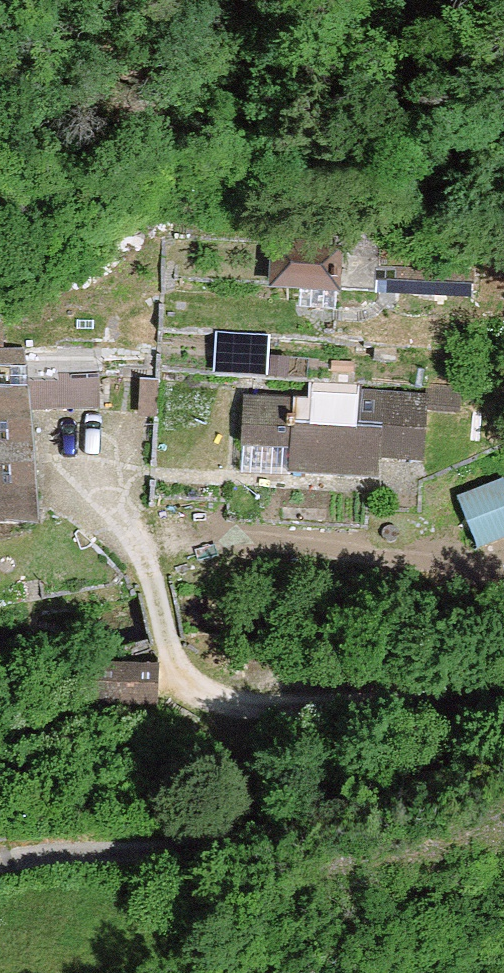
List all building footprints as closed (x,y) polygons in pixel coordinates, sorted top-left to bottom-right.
[(272,285),(374,292),(379,245),(368,245),(368,233),(342,232),(327,235),(326,245),(277,243),(272,285)] [(1,353),(0,326),(0,522),(31,523),(24,405),(93,404),(93,350),(1,353)] [(159,382),(144,382),(143,415),(158,415),(159,382)] [(378,456),(421,459),(425,398),(358,394),(355,417),(310,415),(311,403),(245,400),(243,444),(291,447),(290,472),(376,477),(378,456)] [(476,552),(503,540),(503,498),(497,482),(454,499),(476,552)]
